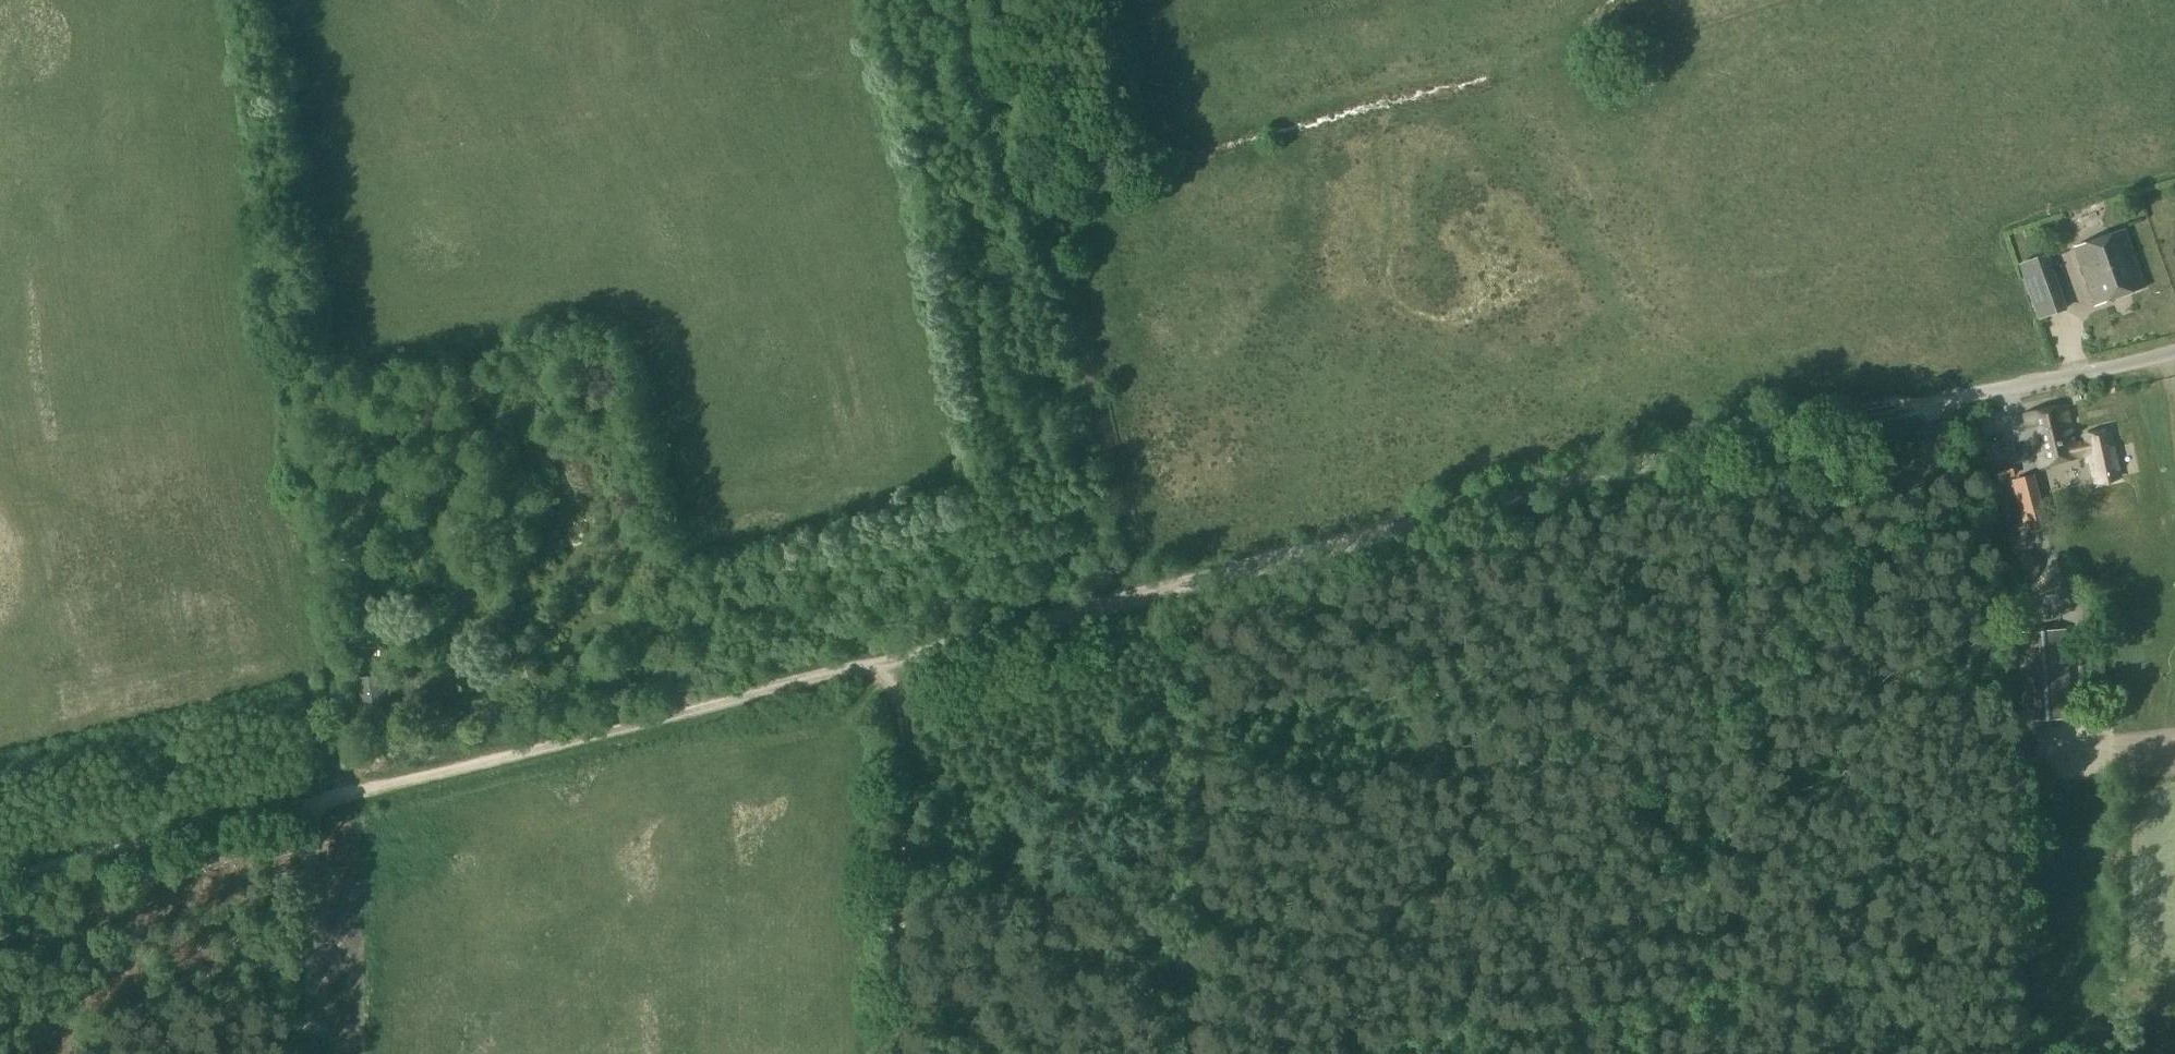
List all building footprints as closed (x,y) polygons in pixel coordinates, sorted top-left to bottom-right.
[(2075,247),(2096,304),(2145,287),(2124,229),(2075,247)] [(2050,270),(2024,279),(2029,293),(2055,284),(2050,270)] [(2025,414),(2039,466),(2078,457),(2065,404),(2025,414)] [(2032,476),(2013,481),(2017,494),(2036,489),(2032,476)] [(2033,514),(2014,518),(2017,531),(2036,526),(2033,514)] [(2062,630),(2020,632),(2022,739),(2039,739),(2039,718),(2067,717),(2062,630)] [(362,676),(367,706),(390,700),(385,670),(362,676)]
